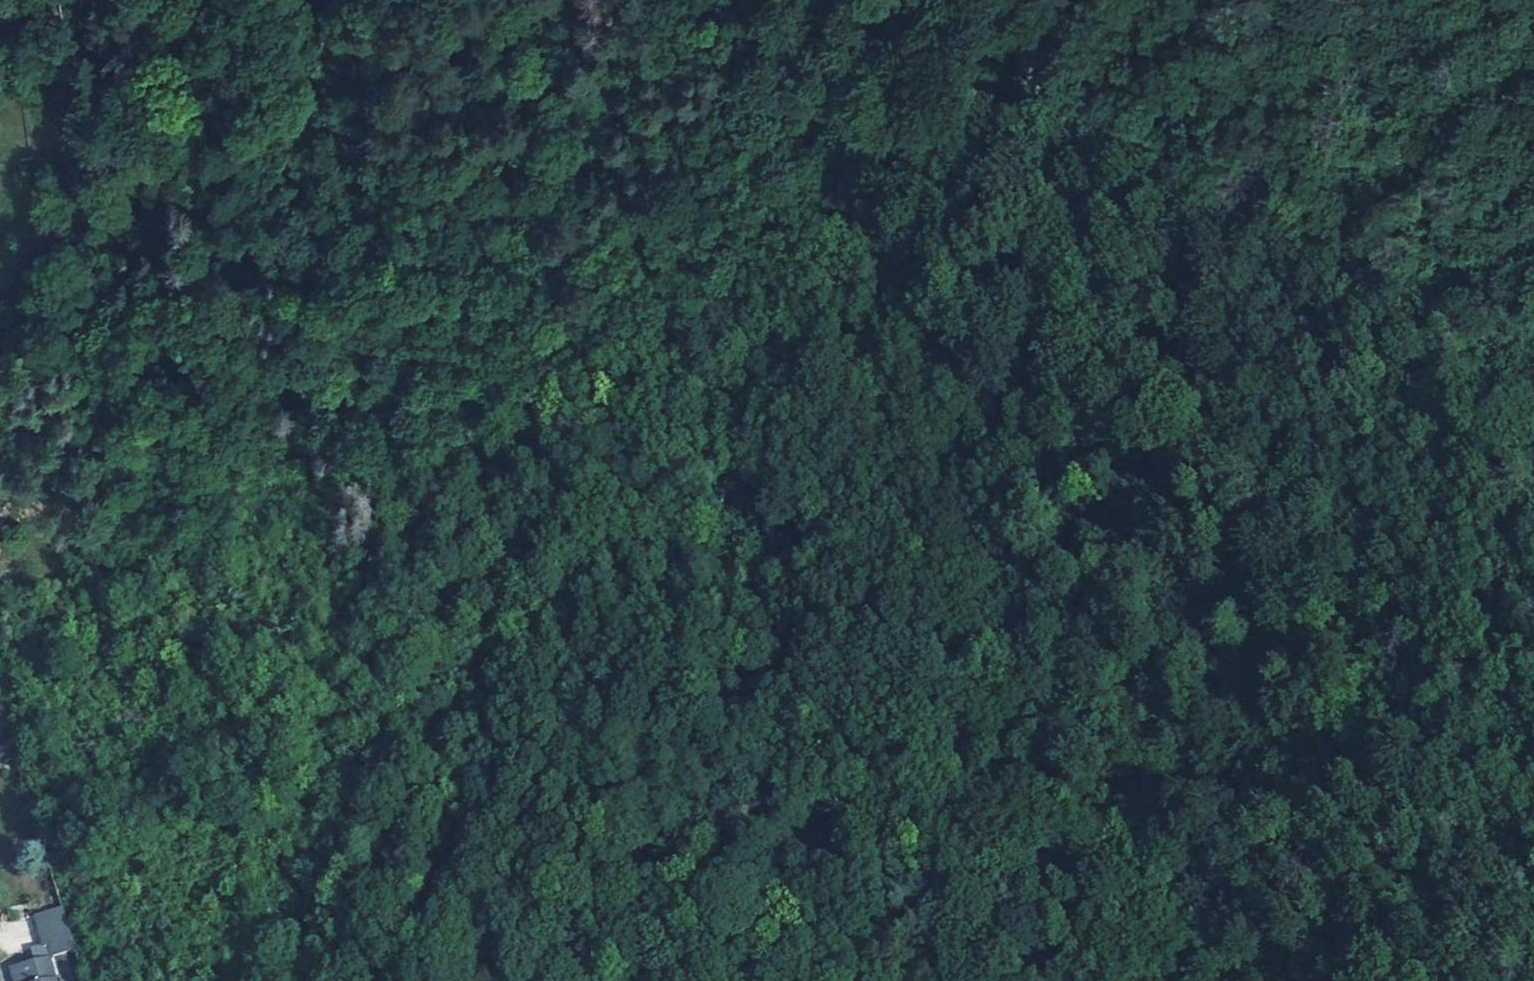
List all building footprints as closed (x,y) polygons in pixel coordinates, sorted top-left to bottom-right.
[(40,910),(53,952),(78,944),(65,902),(40,910)] [(53,952),(17,963),(22,980),(62,980),(53,952)]
